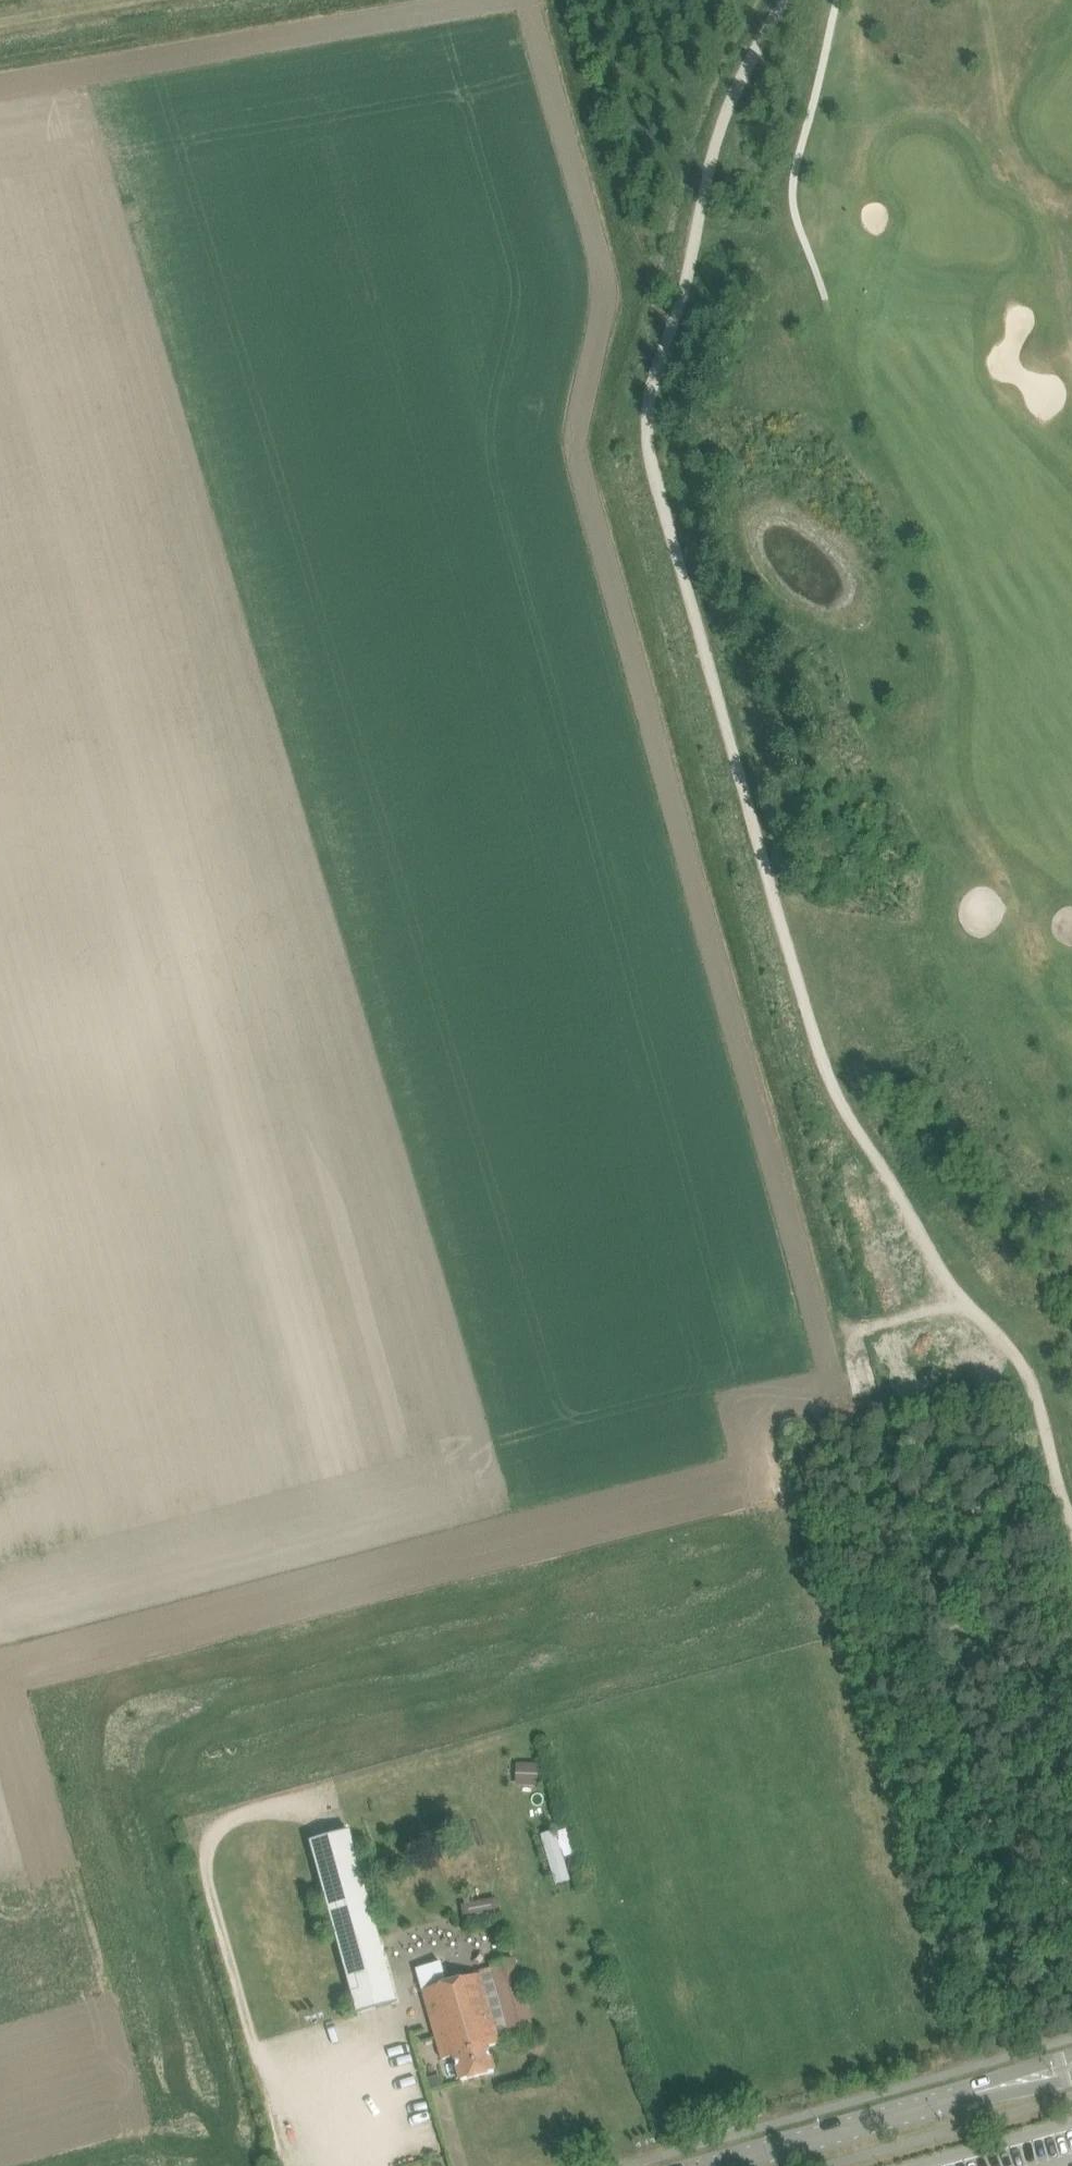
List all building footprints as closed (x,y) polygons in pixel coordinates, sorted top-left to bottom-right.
[(522,1765),(522,1787),(538,1788),(539,1765),(522,1765)] [(545,1831),(554,1883),(571,1880),(562,1829),(545,1831)] [(396,2003),(349,1831),(311,1841),(358,2013),(396,2003)] [(480,1901),(462,1904),(465,1919),(482,1916),(480,1901)] [(492,1967),(478,1971),(479,1974),(480,1974),(493,2021),(499,2043),(500,2043),(535,2033),(513,1957),(491,1964),(492,1967)] [(441,1962),(417,1969),(436,2038),(442,2059),(442,2060),(454,2057),(488,2047),(500,2044),(500,2043),(499,2043),(493,2021),(480,1974),(479,1974),(447,1983),(441,1962)] [(488,2047),(454,2057),(461,2081),(495,2072),(488,2047)]
